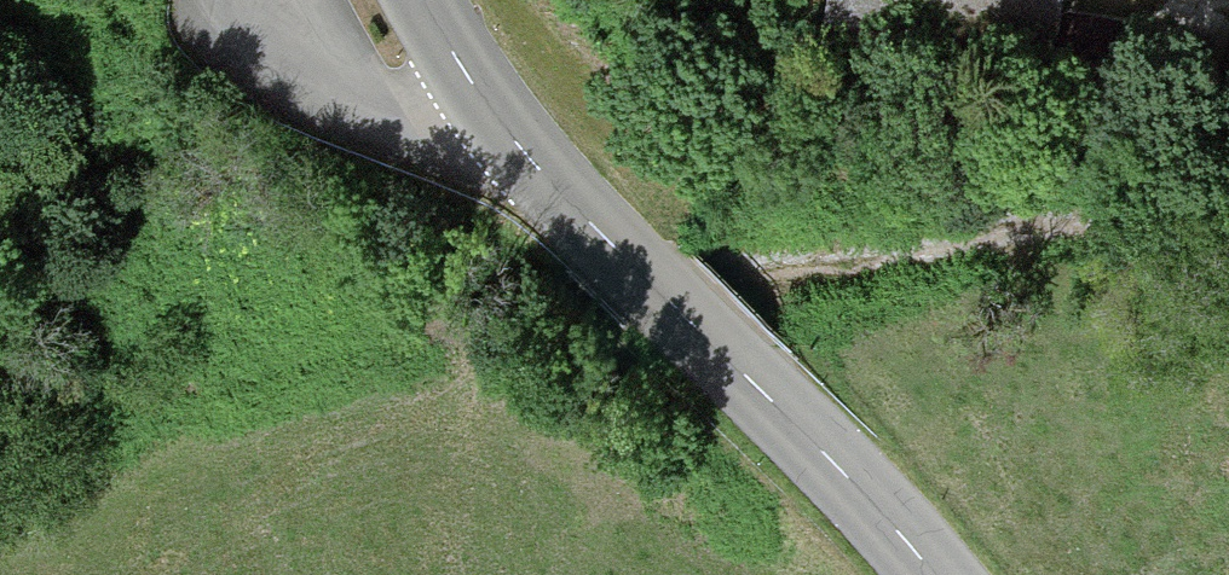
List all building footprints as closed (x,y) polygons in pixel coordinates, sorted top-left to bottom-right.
[(1047,24),(1051,0),(866,0),(1047,24)]
